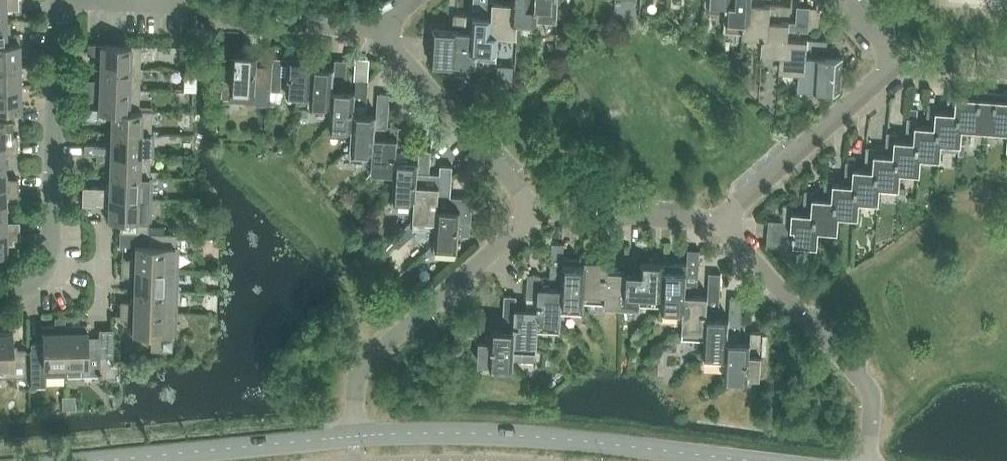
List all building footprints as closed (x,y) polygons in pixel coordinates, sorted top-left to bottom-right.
[(6,22),(5,9),(18,9),(18,0),(0,0),(0,22),(6,22)] [(518,20),(512,19),(513,0),(474,0),(473,8),(482,9),(482,8),(488,9),(488,12),(493,13),(492,34),(498,34),(514,35),(518,36),(518,20)] [(539,5),(532,5),(532,0),(513,0),(512,19),(518,20),(538,21),(539,5)] [(732,2),(726,2),(726,3),(725,31),(744,32),(745,21),(744,21),(744,19),(751,19),(752,0),(732,0),(732,2)] [(763,38),(763,36),(769,37),(770,16),(775,16),(776,12),(782,13),(790,14),(791,6),(763,4),(763,0),(752,0),(751,19),(744,19),(744,21),(745,21),(744,32),(744,36),(763,38)] [(762,53),(781,54),(787,54),(788,33),(794,34),(794,30),(800,30),(800,31),(809,31),(810,7),(797,6),(796,22),(781,21),(782,13),(776,12),(775,16),(770,16),(769,37),(763,36),(763,38),(762,53)] [(497,61),(498,34),(492,34),(493,13),(488,12),(488,9),(482,8),(482,9),(482,16),(454,14),(453,23),(462,24),(462,23),(468,23),(468,27),(473,28),(472,48),(478,49),(477,59),(497,61)] [(6,44),(6,42),(19,42),(19,34),(10,35),(10,22),(6,22),(0,22),(0,44),(6,44)] [(430,62),(477,65),(477,59),(478,49),(472,48),(473,28),(468,27),(468,23),(462,23),(462,24),(461,31),(433,29),(430,62)] [(780,71),(799,72),(799,71),(806,71),(807,51),(812,51),(812,47),(818,47),(818,48),(827,48),(828,40),(799,38),(800,31),(800,30),(794,30),(794,34),(788,33),(787,54),(781,54),(780,71)] [(20,65),(19,42),(6,42),(6,44),(0,44),(0,65),(20,65)] [(100,54),(100,67),(140,68),(141,45),(87,44),(87,53),(100,54)] [(194,47),(181,47),(181,59),(194,59),(194,49),(194,47)] [(799,71),(799,72),(798,87),(840,90),(841,77),(842,65),(842,57),(818,56),(818,48),(818,47),(812,47),(812,51),(807,51),(806,71),(799,71)] [(231,101),(255,102),(272,104),(273,90),(270,90),(271,67),(258,66),(259,55),(234,53),(233,69),(223,68),(221,99),(231,100),(231,101)] [(270,90),(273,90),(287,91),(310,93),(312,58),(312,54),(301,53),(300,58),(288,57),(287,61),(279,60),(278,67),(271,67),(270,90)] [(734,53),(733,65),(741,66),(742,54),(734,53)] [(310,93),(310,102),(332,104),(333,90),(334,90),(334,79),(346,80),(347,60),(336,60),(335,67),(313,66),(313,58),(312,58),(310,93)] [(20,86),(20,65),(0,65),(0,87),(20,86)] [(512,82),(513,66),(498,65),(497,81),(512,82)] [(86,79),(86,88),(139,90),(140,68),(100,67),(99,80),(86,79)] [(330,135),(352,136),(353,127),(352,127),(353,127),(354,114),(355,114),(355,103),(367,104),(368,80),(357,79),(356,91),(334,90),(333,90),(332,104),(330,135)] [(21,109),(20,86),(0,87),(0,109),(21,109)] [(99,97),(98,108),(139,109),(139,90),(86,88),(86,97),(99,97)] [(957,90),(956,90),(949,89),(948,106),(955,106),(954,112),(958,112),(957,127),(961,128),(977,129),(980,129),(981,113),(978,113),(979,98),(975,98),(976,91),(971,91),(968,90),(968,96),(957,95),(957,90)] [(1004,93),(1002,93),(998,93),(995,92),(993,92),(980,91),(976,91),(975,98),(979,98),(978,113),(981,113),(980,129),(1006,131),(1006,93),(1004,93)] [(351,156),(373,157),(374,151),(373,151),(373,150),(374,150),(375,137),(376,137),(376,125),(388,126),(390,94),(378,93),(377,115),(355,114),(354,114),(353,127),(352,127),(353,127),(352,136),(352,150),(351,156)] [(936,110),(937,104),(928,103),(927,120),(934,121),(933,127),(937,127),(936,142),(940,142),(960,144),(961,128),(957,127),(958,112),(954,112),(955,106),(948,106),(948,111),(936,110)] [(299,106),(298,116),(307,117),(308,107),(299,106)] [(111,119),(111,132),(151,133),(151,132),(151,129),(152,111),(139,111),(139,109),(98,108),(98,119),(111,119)] [(911,118),(916,119),(917,109),(909,108),(908,118),(911,118)] [(920,157),(939,158),(940,142),(936,142),(937,127),(933,127),(934,121),(927,120),(927,125),(916,124),(916,119),(911,118),(908,118),(907,135),(914,135),(913,141),(917,141),(916,157),(920,157)] [(17,144),(17,135),(13,135),(13,122),(0,122),(0,145),(17,144)] [(373,173),(394,175),(394,174),(395,174),(396,161),(397,161),(397,150),(409,151),(410,127),(399,127),(398,138),(376,137),(375,137),(374,150),(373,150),(373,151),(374,151),(373,157),(373,173)] [(85,152),(97,153),(150,155),(151,136),(151,133),(111,132),(110,145),(97,144),(85,145),(85,152)] [(900,171),(919,173),(920,157),(916,157),(917,141),(913,141),(914,135),(907,135),(906,140),(895,139),(895,133),(887,132),(886,149),(894,150),(893,156),(897,156),(896,171),(900,171)] [(267,133),(260,140),(267,148),(274,141),(267,133)] [(5,166),(4,153),(17,153),(17,144),(0,145),(0,166),(5,166)] [(886,149),(885,154),(875,153),(875,148),(867,147),(865,164),(873,164),(872,170),(876,171),(875,186),(879,186),(899,187),(900,171),(896,171),(897,156),(893,156),(894,150),(886,149)] [(393,203),(415,204),(416,198),(417,198),(418,184),(418,174),(430,175),(431,151),(420,150),(419,162),(397,161),(396,161),(395,174),(394,174),(394,175),(395,175),(393,203)] [(110,162),(109,175),(150,176),(150,170),(150,155),(97,153),(97,162),(110,162)] [(856,200),(860,201),(878,202),(879,186),(875,186),(876,171),(872,170),(873,164),(865,164),(865,169),(863,168),(854,168),(854,162),(846,161),(845,178),(853,179),(853,185),(857,185),(856,200)] [(18,187),(18,179),(7,179),(7,174),(5,174),(5,166),(0,166),(0,188),(18,187)] [(415,228),(436,229),(437,222),(436,222),(436,221),(437,221),(437,208),(439,208),(439,198),(451,198),(451,197),(452,175),(440,174),(440,186),(418,184),(417,198),(416,198),(415,204),(414,220),(416,221),(415,228)] [(84,187),(84,196),(149,198),(150,181),(150,176),(109,175),(109,183),(106,183),(106,188),(84,187)] [(835,215),(839,215),(859,217),(860,201),(856,200),(857,185),(853,185),(853,179),(845,178),(844,183),(839,183),(833,182),(834,177),(826,176),(824,193),(833,194),(832,199),(836,199),(835,215)] [(6,208),(5,196),(18,196),(18,187),(0,188),(0,208),(6,208)] [(905,188),(900,188),(898,188),(897,197),(905,197),(905,188)] [(813,197),(813,191),(805,190),(804,208),(812,209),(812,214),(816,214),(815,229),(818,230),(838,231),(839,215),(835,215),(836,199),(832,199),(833,194),(824,193),(824,198),(816,197),(813,197)] [(120,220),(120,232),(148,233),(149,198),(84,196),(83,205),(108,205),(108,219),(120,220)] [(437,222),(436,229),(435,242),(425,251),(430,256),(435,252),(458,254),(459,234),(471,234),(473,198),(461,197),(451,197),(451,198),(439,198),(439,208),(437,208),(437,221),(436,221),(436,222),(437,222)] [(804,212),(793,211),(793,205),(785,205),(783,221),(791,222),(791,228),(795,228),(794,235),(794,243),(795,243),(817,245),(818,230),(815,229),(816,214),(812,214),(812,209),(804,208),(804,212)] [(19,230),(19,222),(6,222),(6,208),(0,208),(0,231),(19,230)] [(783,221),(769,220),(769,223),(768,233),(794,235),(795,228),(791,228),(791,222),(783,221)] [(0,231),(0,254),(7,253),(7,244),(14,244),(13,239),(19,239),(19,230),(0,231)] [(122,258),(121,267),(175,269),(176,235),(148,233),(120,232),(119,244),(135,245),(135,254),(132,253),(132,259),(122,258)] [(768,233),(767,244),(767,245),(795,247),(795,243),(794,243),(794,235),(768,233)] [(585,311),(585,303),(585,302),(585,293),(584,293),(586,267),(585,267),(586,259),(563,258),(564,244),(553,243),(551,277),(562,277),(561,289),(562,289),(562,301),(561,323),(561,324),(562,310),(585,311)] [(662,313),(684,314),(684,308),(684,307),(685,307),(685,294),(686,294),(687,283),(698,283),(700,250),(688,249),(687,264),(665,263),(665,271),(664,271),(663,297),(662,297),(662,298),(662,303),(662,307),(662,313)] [(606,306),(623,307),(625,272),(610,271),(611,260),(586,259),(585,267),(586,267),(584,293),(585,293),(585,302),(585,303),(585,301),(606,302),(606,306)] [(641,302),(662,303),(662,298),(662,297),(663,297),(664,271),(665,271),(665,263),(640,262),(640,273),(625,272),(623,307),(641,308),(641,302)] [(134,276),(134,289),(174,290),(175,269),(121,267),(121,276),(134,276)] [(561,330),(561,324),(561,323),(562,301),(562,289),(561,289),(539,288),(540,275),(528,274),(527,298),(539,298),(538,310),(538,323),(539,323),(539,329),(561,330)] [(683,346),(705,347),(706,332),(707,318),(708,307),(719,307),(721,285),(709,284),(708,296),(686,294),(685,294),(685,307),(684,307),(684,308),(684,314),(683,330),(683,346)] [(120,301),(120,310),(174,312),(174,290),(134,289),(133,297),(131,297),(131,302),(120,301)] [(538,345),(539,329),(539,323),(538,323),(538,310),(516,309),(517,296),(505,295),(504,318),(515,318),(515,330),(514,343),(515,343),(514,352),(536,353),(537,345),(538,345)] [(726,369),(726,355),(726,354),(727,354),(728,343),(729,331),(741,331),(742,298),(731,297),(729,319),(707,318),(706,332),(705,347),(705,354),(704,367),(726,369)] [(174,312),(120,310),(120,319),(133,319),(132,333),(151,334),(150,349),(172,350),(174,312)] [(67,376),(66,330),(65,316),(54,316),(55,324),(42,324),(42,349),(30,349),(31,386),(45,385),(45,376),(67,376)] [(514,365),(514,352),(515,343),(514,343),(515,330),(492,329),(493,317),(481,316),(479,363),(514,365)] [(87,330),(66,330),(67,376),(101,375),(101,356),(113,356),(112,329),(99,329),(99,335),(87,335),(87,330)] [(26,377),(25,349),(13,349),(12,331),(0,332),(0,377),(26,377)] [(726,355),(726,369),(725,376),(749,378),(749,376),(760,377),(763,331),(751,331),(751,344),(728,343),(727,354),(726,354),(726,355)] [(62,396),(63,407),(63,408),(76,407),(76,406),(75,395),(62,396)]
